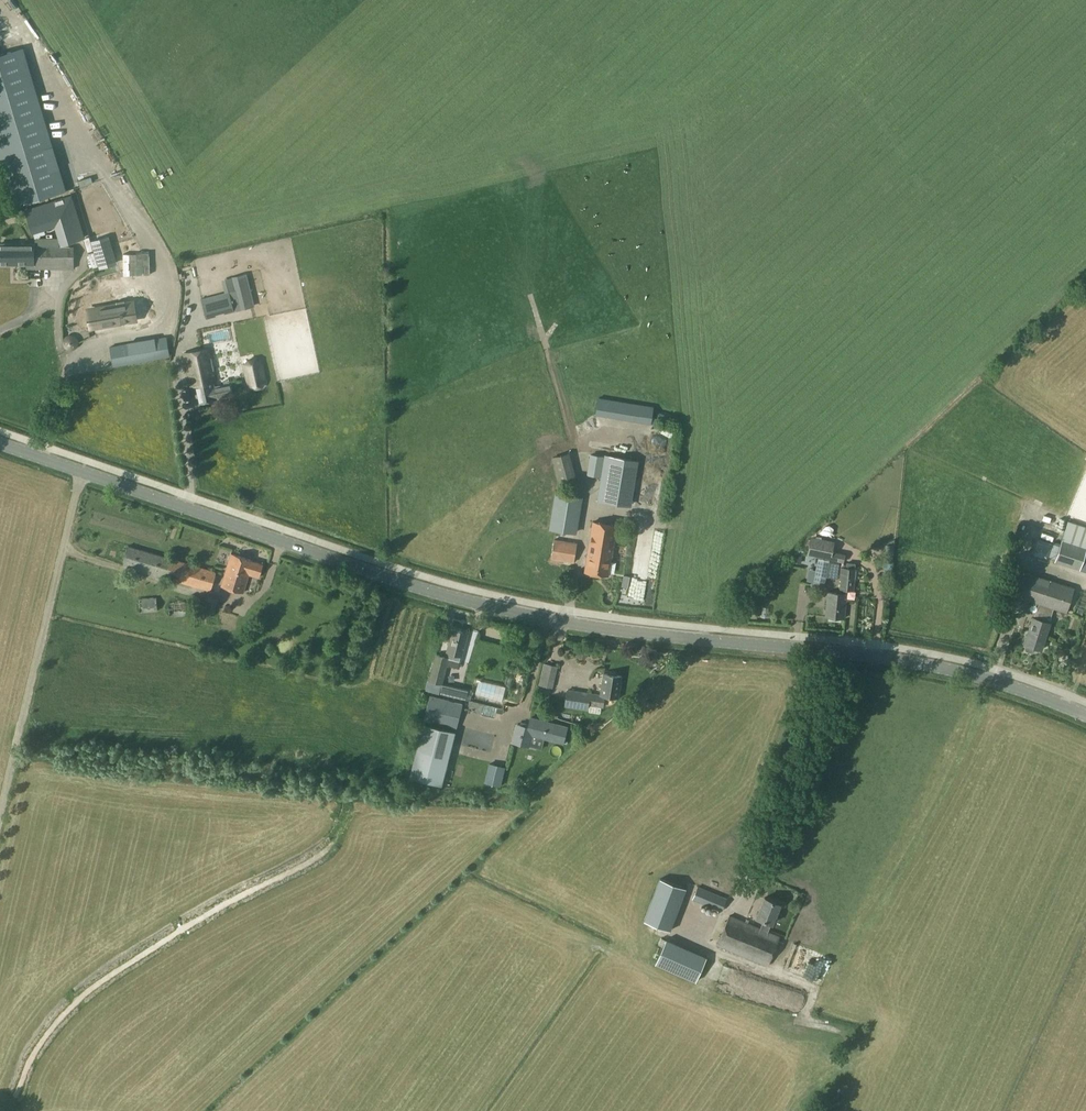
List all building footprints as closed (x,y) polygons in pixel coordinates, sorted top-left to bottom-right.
[(0,54),(0,163),(13,206),(67,190),(23,47),(0,54)] [(71,196),(26,210),(33,232),(62,223),(68,242),(84,237),(71,196)] [(106,237),(92,241),(100,268),(114,264),(106,237)] [(29,265),(35,265),(35,247),(35,243),(0,243),(0,265),(29,265)] [(29,265),(29,268),(74,268),(74,247),(35,247),(35,265),(29,265)] [(232,277),(240,310),(252,307),(244,274),(232,277)] [(187,299),(187,316),(203,316),(204,299),(199,299),(199,300),(187,299)] [(130,307),(95,312),(98,329),(133,323),(130,307)] [(113,366),(168,357),(164,338),(110,347),(113,366)] [(233,393),(230,383),(215,386),(214,382),(217,381),(210,348),(184,353),(191,387),(194,386),(198,403),(217,399),(217,397),(233,393)] [(246,371),(244,371),(245,372),(246,372),(247,377),(247,379),(246,379),(246,380),(248,380),(249,386),(255,389),(261,387),(265,382),(264,376),(266,376),(266,375),(264,375),(264,373),(263,368),(264,368),(264,367),(263,367),(261,361),(255,359),(248,360),(245,365),(246,371)] [(192,400),(190,389),(182,390),(184,401),(192,400)] [(576,422),(581,434),(631,411),(626,399),(576,422)] [(40,406),(37,414),(44,416),(47,407),(42,405),(41,407),(40,406)] [(552,458),(559,483),(577,478),(570,453),(552,458)] [(588,474),(600,476),(604,456),(591,454),(588,474)] [(626,505),(633,460),(605,455),(597,500),(626,505)] [(556,493),(550,529),(574,533),(580,497),(556,493)] [(1062,539),(1085,547),(1085,526),(1068,520),(1062,539)] [(586,572),(607,575),(616,525),(594,521),(586,572)] [(1042,530),(1053,533),(1055,527),(1043,523),(1042,530)] [(551,558),(574,562),(577,543),(554,539),(551,558)] [(1056,558),(1055,561),(1080,570),(1085,550),(1085,547),(1062,539),(1060,546),(1058,550),(1056,558)] [(811,540),(807,555),(819,557),(840,561),(843,561),(845,554),(832,551),(833,545),(811,540)] [(1049,556),(1056,558),(1058,550),(1060,546),(1053,544),(1049,556)] [(165,579),(165,577),(211,591),(216,572),(128,546),(122,566),(165,579)] [(621,559),(622,547),(615,546),(613,558),(621,559)] [(231,554),(221,586),(244,593),(249,575),(259,577),(263,564),(253,561),(253,560),(231,554)] [(819,559),(813,585),(824,587),(829,561),(819,559)] [(839,578),(841,578),(840,593),(845,594),(846,590),(853,590),(854,579),(856,579),(857,569),(855,569),(855,563),(847,562),(846,568),(841,567),(839,578)] [(1046,571),(1072,578),(1074,571),(1048,564),(1046,571)] [(1041,649),(1050,622),(1049,622),(1054,608),(1066,612),(1074,588),(1025,572),(1017,596),(1038,603),(1034,617),(1033,616),(1027,637),(1025,638),(1024,640),(1025,642),(1024,644),(1026,644),(1025,648),(1026,650),(1032,652),(1034,651),(1036,648),(1041,649)] [(828,592),(825,616),(844,618),(847,594),(845,594),(840,593),(828,592)] [(233,630),(236,621),(220,616),(224,601),(219,600),(219,599),(207,596),(203,611),(214,614),(211,623),(233,630)] [(139,598),(140,612),(158,611),(157,597),(139,598)] [(168,602),(170,617),(188,615),(186,600),(168,602)] [(730,614),(733,617),(739,615),(741,604),(730,614)] [(496,636),(498,626),(487,624),(485,634),(496,636)] [(448,642),(439,640),(436,653),(445,656),(446,653),(462,657),(466,641),(468,633),(453,628),(449,641),(448,641),(448,642)] [(430,682),(428,691),(440,694),(440,693),(443,682),(449,657),(445,656),(436,653),(428,681),(430,682)] [(553,688),(558,666),(544,663),(539,685),(553,688)] [(568,690),(565,706),(588,710),(588,705),(590,705),(589,711),(600,713),(601,707),(603,707),(605,696),(619,697),(622,676),(618,675),(616,673),(610,672),(608,674),(603,673),(600,695),(568,690)] [(468,689),(443,682),(440,693),(466,699),(468,689)] [(447,727),(453,701),(431,695),(424,722),(447,727)] [(528,727),(517,724),(513,742),(529,746),(532,738),(535,737),(535,736),(563,743),(567,727),(531,718),(528,727)] [(455,732),(423,724),(410,777),(442,785),(455,732)] [(505,767),(490,763),(485,782),(500,786),(505,767)] [(660,878),(644,919),(670,929),(686,888),(660,878)] [(721,910),(726,898),(698,887),(693,899),(721,910)] [(781,903),(765,896),(756,917),(763,920),(760,927),(729,915),(716,945),(767,966),(779,935),(768,931),(771,924),(772,924),(781,903)] [(706,957),(666,939),(655,963),(696,981),(706,957)] [(808,969),(812,953),(787,948),(784,963),(808,969)]
